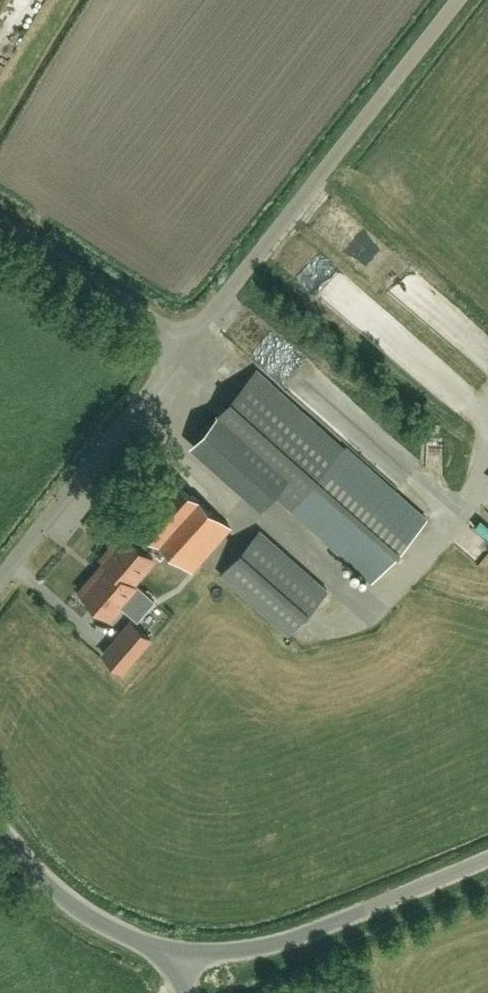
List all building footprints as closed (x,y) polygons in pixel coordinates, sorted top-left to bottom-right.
[(330,293),(344,268),(311,251),(297,276),(330,293)] [(296,503),(290,510),(371,580),(425,519),(344,448),(343,450),(255,372),(218,414),(245,438),(226,459),(269,497),(278,487),(296,503)] [(429,469),(449,469),(450,439),(429,439),(429,469)] [(106,563),(133,588),(135,586),(131,583),(152,559),(145,553),(156,540),(191,571),(229,528),(167,474),(129,517),(141,528),(130,540),(123,534),(101,559),(106,563)] [(326,590),(258,531),(220,574),(288,634),(326,590)] [(108,617),(133,588),(106,563),(80,593),(82,595),(79,598),(91,608),(94,605),(108,617)] [(130,622),(119,634),(102,654),(121,671),(138,651),(149,639),(130,622)]
